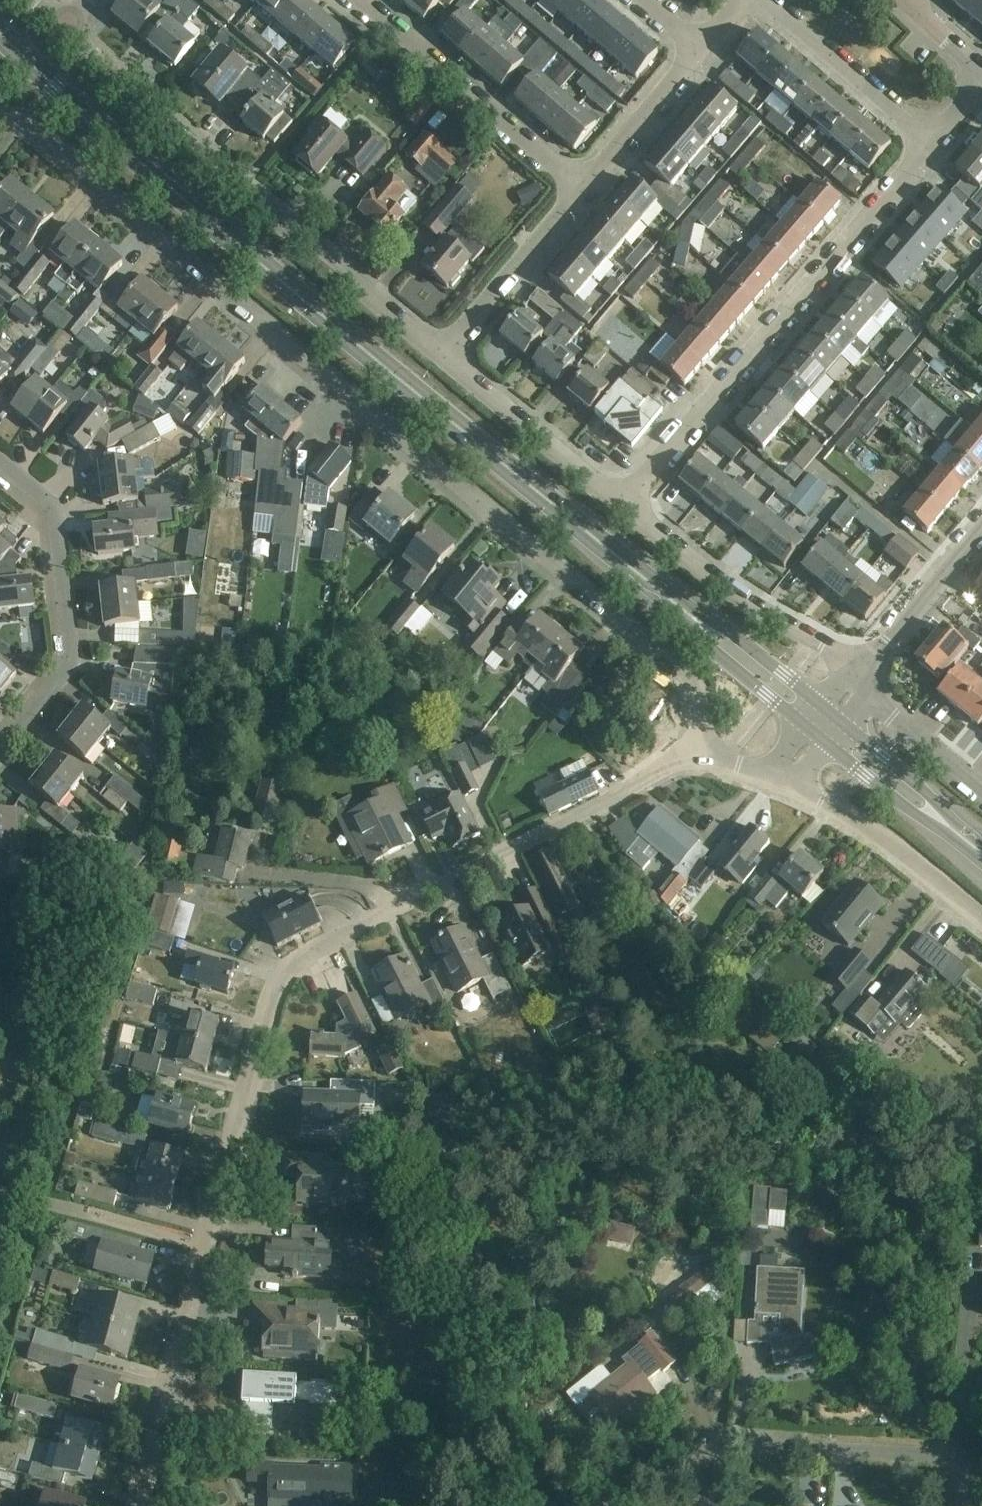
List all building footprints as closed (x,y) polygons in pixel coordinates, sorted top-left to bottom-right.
[(148,26),(161,9),(150,0),(128,0),(114,16),(139,37),(148,26)] [(169,1),(161,9),(148,26),(159,35),(150,46),(163,57),(161,60),(171,68),(173,65),(176,67),(195,44),(194,43),(201,34),(189,23),(201,9),(190,0),(169,0),(169,1)] [(223,6),(215,0),(206,0),(204,3),(216,13),(223,6)] [(257,5),(276,21),(294,0),(261,0),(257,5)] [(304,0),(294,0),(276,21),(295,38),(317,12),(304,0)] [(457,0),(409,0),(405,5),(424,22),(440,4),(447,11),(457,0)] [(464,56),(486,30),(467,14),(479,0),(465,0),(452,15),(459,21),(444,39),(464,56)] [(517,0),(507,0),(504,3),(524,19),(531,11),(517,0)] [(561,15),(573,0),(544,0),(561,15)] [(561,15),(580,30),(601,5),(595,0),(573,0),(561,15)] [(967,14),(978,0),(950,0),(967,14)] [(967,14),(981,26),(981,0),(978,0),(967,14)] [(620,21),(601,5),(580,30),(599,47),(620,21)] [(235,17),(223,6),(216,13),(229,24),(235,17)] [(550,27),(531,11),(524,19),(543,35),(550,27)] [(337,28),(317,12),(295,38),(314,54),(337,28)] [(512,16),(505,25),(516,35),(524,26),(512,16)] [(599,47),(609,55),(617,63),(639,37),(620,21),(599,47)] [(543,35),(562,51),(569,43),(550,27),(543,35)] [(255,46),(261,39),(249,28),(242,35),(255,46)] [(337,28),(314,54),(336,73),(358,47),(337,28)] [(505,47),(486,30),(464,56),(483,72),(505,47)] [(738,59),(757,76),(779,50),(760,33),(738,59)] [(658,54),(639,37),(617,63),(637,79),(658,54)] [(274,49),(261,39),(255,46),(267,57),(274,49)] [(523,62),(505,47),(483,72),(502,89),(518,71),(525,77),(550,48),(541,41),(523,62)] [(588,59),(569,43),(562,51),(581,67),(588,59)] [(550,48),(525,77),(532,83),(516,101),(537,119),(559,93),(540,77),(558,55),(550,48)] [(798,66),(779,50),(757,76),(776,92),(798,66)] [(253,95),(263,83),(248,70),(246,73),(222,54),(196,84),(221,105),(226,98),(240,110),(253,95)] [(581,67),(600,83),(607,75),(588,59),(581,67)] [(293,79),(299,72),(287,61),(280,68),(293,79)] [(562,87),(574,73),(565,64),(552,79),(562,87)] [(816,82),(798,66),(776,92),(794,108),(816,82)] [(261,101),(256,108),(243,123),(265,141),(285,116),(274,107),(291,86),(273,71),(263,83),(253,95),(261,101)] [(311,82),(299,72),(293,79),(305,89),(311,82)] [(738,96),(746,87),(728,72),(720,81),(738,96)] [(626,91),(607,75),(600,83),(619,99),(626,91)] [(578,86),(590,96),(597,88),(585,78),(578,86)] [(813,124),(835,98),(816,82),(794,108),(813,124)] [(756,96),(746,87),(738,96),(749,105),(756,96)] [(597,88),(590,96),(588,97),(608,114),(616,104),(597,88)] [(696,108),(720,128),(736,110),(712,89),(696,108)] [(578,109),(559,93),(537,119),(556,135),(578,109)] [(421,102),(419,104),(430,114),(438,104),(427,95),(421,102)] [(835,98),(813,124),(795,145),(801,150),(819,128),(832,140),(854,114),(835,98)] [(704,148),(720,128),(696,108),(679,127),(704,148)] [(592,113),(588,118),(578,109),(556,135),(575,151),(601,121),(592,113)] [(776,129),(783,120),(774,112),(766,121),(776,129)] [(850,155),(872,130),(854,114),(832,140),(850,155)] [(794,128),(783,120),(776,129),(786,138),(794,128)] [(295,159),(318,178),(338,154),(345,159),(344,161),(363,177),(386,149),(367,133),(353,150),(346,144),(347,143),(321,121),(310,135),(313,138),(295,159)] [(679,127),(663,146),(687,167),(704,148),(679,127)] [(892,146),(872,130),(850,155),(870,172),(892,146)] [(735,141),(742,147),(751,137),(743,131),(735,141)] [(409,156),(421,166),(416,171),(435,188),(456,164),(439,149),(440,148),(426,136),(409,156)] [(757,139),(744,154),(753,162),(766,147),(757,139)] [(973,151),(981,159),(981,140),(973,151)] [(732,159),(742,147),(735,141),(725,153),(732,159)] [(671,185),(687,167),(663,146),(646,167),(661,179),(655,186),(686,213),(693,204),(671,185)] [(956,190),(968,200),(981,212),(981,159),(973,151),(956,171),(965,178),(956,190)] [(819,152),(813,160),(824,169),(831,162),(819,152)] [(744,154),(731,170),(739,178),(753,162),(744,154)] [(701,179),(709,186),(718,175),(711,168),(701,179)] [(839,168),(832,176),(852,193),(859,185),(839,168)] [(389,235),(417,201),(390,179),(362,212),(389,235)] [(709,195),(717,203),(731,187),(722,180),(709,195)] [(439,239),(473,199),(470,197),(475,190),(465,182),(461,188),(459,187),(425,227),(439,239)] [(657,204),(672,216),(678,222),(686,213),(655,186),(648,195),(633,182),(617,200),(642,222),(657,204)] [(752,182),(745,191),(757,202),(765,193),(752,182)] [(0,240),(9,229),(10,229),(33,201),(12,184),(0,199),(0,220),(0,221),(0,240)] [(533,187),(528,189),(535,203),(538,202),(546,198),(539,184),(533,187)] [(820,184),(819,185),(802,205),(825,224),(843,203),(820,184)] [(920,213),(946,236),(965,214),(961,210),(969,201),(955,190),(948,199),(939,191),(920,213)] [(726,210),(717,203),(709,195),(691,215),(700,222),(709,230),(726,210)] [(808,244),(825,224),(802,205),(794,198),(776,219),(784,225),(785,225),(808,244)] [(625,242),(642,222),(617,200),(600,220),(625,242)] [(27,272),(39,257),(45,248),(36,241),(54,218),(33,201),(10,229),(20,237),(13,246),(23,255),(16,263),(27,272)] [(899,238),(925,260),(946,236),(920,213),(899,238)] [(690,248),(692,238),(695,228),(700,222),(691,215),(683,225),(678,243),(677,245),(690,248)] [(609,261),(625,242),(600,220),(583,239),(609,261)] [(785,225),(784,225),(768,245),(791,264),(808,244),(785,225)] [(57,277),(68,285),(99,246),(76,227),(54,256),(66,266),(57,277)] [(446,240),(423,268),(448,288),(450,286),(453,288),(461,278),(458,276),(470,262),(473,264),(485,250),(457,227),(446,240)] [(925,260),(899,238),(875,265),(901,288),(925,260)] [(568,257),(593,279),(609,261),(583,239),(568,257)] [(686,267),(690,248),(677,245),(678,243),(674,242),(670,241),(667,252),(671,253),(675,254),(673,263),(686,267)] [(638,253),(646,260),(655,248),(648,242),(638,253)] [(773,285),(791,264),(768,245),(750,265),(773,285)] [(101,293),(123,265),(99,246),(68,285),(59,297),(58,298),(67,306),(76,294),(78,295),(88,283),(101,293)] [(636,271),(646,260),(638,253),(628,264),(636,271)] [(773,285),(750,265),(738,255),(721,275),(733,285),(755,305),(773,285)] [(39,257),(27,272),(14,288),(24,296),(49,265),(39,257)] [(577,298),(593,279),(568,257),(549,279),(567,294),(561,302),(584,321),(592,311),(577,298)] [(638,276),(647,284),(661,269),(652,260),(638,276)] [(969,284),(981,295),(981,269),(969,284)] [(950,273),(943,281),(952,288),(958,280),(950,273)] [(634,300),(647,284),(638,276),(625,292),(634,300)] [(605,291),(613,298),(623,286),(615,279),(605,291)] [(889,303),(878,293),(862,280),(846,299),(873,322),(889,303)] [(137,325),(161,295),(144,281),(130,299),(117,289),(103,308),(100,311),(113,321),(121,312),(137,325)] [(936,289),(945,296),(952,288),(943,281),(936,289)] [(18,296),(0,282),(0,299),(10,306),(18,296)] [(738,326),(755,305),(733,285),(715,306),(738,326)] [(530,302),(555,322),(564,311),(539,291),(530,302)] [(153,368),(165,352),(177,337),(165,327),(179,309),(161,295),(137,325),(130,335),(148,349),(139,359),(152,369),(153,368)] [(7,310),(25,326),(37,313),(19,297),(7,310)] [(920,297),(913,307),(924,315),(931,304),(920,297)] [(100,311),(103,308),(91,298),(66,330),(78,339),(100,311)] [(858,340),(873,322),(846,299),(831,317),(858,340)] [(715,306),(698,326),(720,346),(738,326),(715,306)] [(544,335),(532,324),(537,318),(525,308),(501,337),(513,347),(511,350),(521,359),(524,356),(526,358),(544,335)] [(585,329),(575,321),(564,311),(555,322),(544,335),(553,343),(535,365),(558,384),(576,362),(565,353),(585,329)] [(842,358),(852,347),(863,357),(869,350),(858,340),(831,317),(815,335),(842,358)] [(199,325),(186,341),(179,350),(179,351),(169,363),(182,373),(191,361),(202,370),(222,344),(199,325)] [(703,366),(720,346),(698,326),(680,347),(703,366)] [(898,342),(908,352),(918,341),(907,332),(898,342)] [(826,376),(842,358),(815,335),(799,353),(826,376)] [(927,340),(919,349),(934,361),(941,352),(932,345),(927,340)] [(589,353),(584,360),(593,367),(609,349),(599,341),(598,342),(589,353)] [(898,364),(908,352),(898,342),(887,355),(898,364)] [(28,378),(33,372),(47,353),(34,344),(19,364),(9,356),(0,366),(0,388),(7,379),(20,388),(28,378)] [(246,363),(222,344),(202,370),(213,379),(204,391),(215,400),(225,388),(246,363)] [(703,366),(680,347),(663,366),(651,356),(639,369),(648,377),(652,373),(667,386),(675,378),(685,387),(703,366)] [(47,353),(33,372),(42,379),(59,356),(50,349),(47,353)] [(811,395),(826,376),(799,353),(784,371),(811,395)] [(914,355),(901,371),(910,378),(917,384),(930,368),(920,360),(914,355)] [(145,397),(149,393),(162,376),(153,368),(152,369),(135,389),(145,397)] [(876,368),(866,379),(876,388),(886,377),(876,368)] [(589,371),(583,378),(570,394),(571,395),(569,397),(579,405),(581,403),(592,412),(605,396),(611,389),(609,387),(599,379),(589,371)] [(660,394),(645,381),(633,371),(596,415),(634,447),(663,411),(653,403),(660,394)] [(811,395),(784,371),(768,390),(795,413),(811,395)] [(910,378),(901,371),(889,385),(898,392),(910,378)] [(866,400),(876,388),(866,379),(856,391),(866,400)] [(13,410),(29,423),(53,393),(37,381),(13,410)] [(60,382),(53,393),(29,423),(44,435),(64,411),(72,417),(74,415),(85,400),(60,382)] [(246,429),(257,438),(282,407),(262,390),(244,412),(254,420),(246,429)] [(768,390),(753,408),(780,431),(795,413),(768,390)] [(80,423),(68,438),(70,440),(69,442),(76,448),(77,446),(86,453),(96,440),(108,451),(122,443),(137,435),(133,428),(129,421),(113,430),(108,425),(110,423),(102,417),(106,411),(106,402),(92,391),(85,400),(74,415),(81,421),(80,423)] [(880,395),(865,413),(874,420),(889,403),(880,395)] [(176,404),(169,411),(184,423),(191,416),(176,404)] [(844,404),(834,416),(845,425),(855,413),(844,404)] [(152,406),(148,419),(154,421),(159,408),(152,406)] [(206,406),(188,429),(199,437),(217,415),(206,406)] [(259,440),(257,457),(255,473),(260,474),(259,481),(256,501),(254,517),(277,520),(275,536),(276,546),(283,547),(281,572),(296,573),(300,539),(304,507),(300,507),(303,485),(280,483),(285,445),(303,423),(282,407),(257,438),(259,440)] [(763,450),(780,431),(753,408),(736,426),(763,450)] [(906,412),(901,418),(908,424),(913,418),(906,412)] [(883,428),(874,420),(865,413),(854,425),(856,426),(850,432),(850,431),(849,432),(858,439),(863,444),(867,439),(868,441),(866,444),(868,446),(883,428)] [(836,436),(845,425),(834,416),(825,427),(836,436)] [(137,435),(122,443),(130,457),(161,440),(154,426),(150,428),(137,435)] [(719,428),(709,441),(716,447),(727,435),(722,431),(719,428)] [(846,453),(856,441),(858,439),(849,432),(825,461),(843,477),(856,462),(846,453)] [(981,470),(981,438),(975,432),(957,453),(980,472),(981,470)] [(189,443),(189,449),(196,451),(200,448),(200,442),(195,439),(189,443)] [(813,441),(804,452),(814,461),(824,450),(813,441)] [(205,467),(216,469),(215,456),(209,444),(200,450),(206,460),(205,467)] [(318,461),(309,473),(305,507),(327,510),(330,490),(339,478),(352,463),(330,446),(318,461)] [(814,461),(804,452),(785,475),(795,483),(814,461)] [(756,475),(764,465),(749,453),(741,462),(756,475)] [(963,492),(980,472),(957,453),(940,473),(963,492)] [(230,454),(227,479),(259,481),(260,474),(255,473),(257,457),(230,454)] [(680,483),(701,500),(721,476),(699,459),(680,483)] [(150,461),(144,461),(143,460),(100,465),(102,485),(155,479),(154,466),(153,463),(150,461)] [(764,465),(756,475),(776,492),(784,482),(764,465)] [(963,492),(940,473),(923,494),(946,513),(963,492)] [(784,482),(776,492),(797,510),(820,482),(810,474),(795,492),(784,482)] [(701,500),(722,517),(742,493),(721,476),(701,500)] [(99,487),(98,489),(98,496),(100,497),(103,497),(104,507),(138,503),(139,513),(170,509),(180,508),(178,488),(146,492),(146,491),(145,481),(156,480),(156,479),(102,485),(102,487),(99,487)] [(225,497),(256,501),(259,481),(227,479),(225,497)] [(820,482),(797,510),(806,518),(830,491),(820,482)] [(392,545),(403,532),(416,516),(391,496),(387,501),(375,492),(363,508),(352,521),(364,530),(368,525),(392,545)] [(722,517),(743,534),(762,510),(742,493),(722,517)] [(928,534),(946,513),(923,494),(905,515),(928,534)] [(869,529),(877,520),(863,509),(860,513),(847,503),(831,522),(844,532),(855,518),(869,529)] [(348,510),(331,507),(327,533),(344,535),(348,510)] [(98,556),(118,554),(136,552),(134,539),(158,536),(157,523),(172,521),(170,509),(139,513),(122,515),(123,526),(95,529),(98,556)] [(743,534),(764,551),(783,527),(762,510),(743,534)] [(877,520),(869,529),(886,543),(894,534),(877,520)] [(783,527),(764,551),(785,569),(804,545),(783,527)] [(418,593),(442,564),(455,548),(433,530),(406,562),(417,571),(406,584),(418,593)] [(191,532),(188,557),(204,559),(208,535),(191,532)] [(885,553),(907,571),(920,555),(898,538),(885,553)] [(824,586),(848,557),(839,549),(834,555),(822,545),(803,569),(824,586)] [(0,565),(0,612),(35,608),(32,580),(14,582),(13,572),(22,561),(11,552),(7,557),(0,565)] [(857,565),(848,557),(824,586),(845,603),(864,580),(853,570),(857,565)] [(191,563),(174,565),(146,568),(147,583),(176,579),(192,577),(191,563)] [(456,612),(460,609),(472,619),(466,626),(477,635),(467,647),(482,659),(510,625),(498,614),(505,605),(493,594),(500,585),(491,578),(487,577),(484,578),(470,567),(445,598),(443,601),(444,608),(448,611),(452,613),(456,612)] [(876,589),(864,580),(845,603),(866,621),(894,586),(884,579),(876,589)] [(104,609),(139,605),(137,585),(102,588),(104,609)] [(198,614),(198,601),(185,601),(185,614),(198,614)] [(401,634),(420,611),(409,602),(388,628),(399,637),(401,634)] [(141,625),(139,605),(104,609),(106,629),(141,625)] [(526,678),(561,635),(541,618),(527,635),(517,627),(495,653),(510,665),(519,655),(525,660),(523,662),(532,669),(526,678)] [(969,648),(976,640),(963,629),(956,637),(945,628),(916,662),(941,682),(969,648)] [(224,629),(222,644),(235,646),(237,631),(224,629)] [(139,646),(158,647),(195,649),(196,637),(184,637),(184,635),(140,632),(139,646)] [(561,635),(526,678),(557,704),(579,677),(569,669),(585,649),(575,641),(572,644),(561,635)] [(248,639),(247,650),(271,653),(272,642),(248,639)] [(289,640),(287,652),(302,654),(303,642),(289,640)] [(976,640),(969,648),(974,653),(981,644),(976,640)] [(17,675),(3,664),(11,654),(0,646),(0,697),(17,675)] [(110,698),(113,703),(133,707),(147,710),(150,695),(173,700),(178,651),(138,649),(132,678),(119,675),(117,686),(112,689),(110,698)] [(959,711),(981,684),(961,667),(939,694),(959,711)] [(981,684),(959,711),(979,727),(981,724),(981,685),(981,684)] [(136,733),(129,728),(109,712),(102,721),(84,707),(71,723),(99,745),(111,730),(121,738),(122,737),(141,745),(136,751),(157,767),(165,756),(163,754),(141,737),(136,733)] [(469,729),(482,733),(485,722),(472,718),(469,729)] [(99,745),(71,723),(58,739),(86,761),(99,745)] [(203,731),(188,735),(194,754),(209,750),(203,731)] [(376,735),(379,742),(386,739),(383,732),(376,735)] [(453,732),(450,741),(461,744),(464,735),(453,732)] [(44,772),(71,794),(83,779),(85,778),(57,756),(44,772)] [(479,791),(466,766),(454,772),(466,797),(479,791)] [(44,772),(31,788),(49,802),(41,811),(57,824),(61,827),(63,825),(70,816),(60,808),(71,794),(44,772)] [(535,787),(541,799),(550,817),(599,793),(590,772),(572,781),(560,788),(554,777),(535,787)] [(108,786),(129,802),(141,813),(149,803),(116,777),(108,786)] [(275,824),(284,787),(264,782),(254,819),(275,824)] [(129,802),(108,786),(101,796),(121,812),(129,802)] [(347,819),(362,847),(370,865),(406,847),(398,830),(391,833),(386,822),(408,811),(399,793),(396,787),(375,797),(378,803),(347,819)] [(423,838),(431,834),(434,841),(447,834),(454,848),(481,835),(461,795),(421,815),(422,817),(415,820),(423,838)] [(340,813),(355,806),(349,796),(335,803),(340,813)] [(689,879),(704,860),(704,859),(709,853),(699,844),(700,842),(660,809),(638,836),(641,838),(626,857),(644,871),(651,862),(644,856),(651,847),(678,868),(674,873),(674,874),(686,883),(689,879)] [(6,876),(3,853),(20,851),(18,834),(16,814),(0,816),(0,876),(6,876)] [(183,845),(174,843),(179,821),(168,819),(163,840),(165,841),(160,861),(185,867),(188,855),(181,853),(183,845)] [(751,828),(730,854),(721,864),(744,884),(763,861),(759,857),(770,843),(751,828)] [(134,841),(144,850),(152,840),(141,832),(134,841)] [(221,863),(199,857),(194,876),(232,886),(237,868),(243,870),(250,838),(229,833),(221,863)] [(580,908),(560,868),(551,850),(546,853),(544,848),(538,851),(541,856),(532,860),(561,917),(580,908)] [(776,909),(792,889),(804,899),(813,906),(824,892),(815,885),(824,873),(802,855),(778,886),(768,878),(747,904),(757,912),(766,901),(776,909)] [(705,859),(704,860),(689,879),(702,890),(718,869),(705,859)] [(674,874),(656,896),(669,908),(688,885),(686,883),(674,874)] [(822,924),(850,947),(885,905),(856,882),(822,924)] [(164,885),(164,895),(184,896),(184,886),(164,885)] [(157,895),(146,929),(168,936),(178,902),(157,895)] [(307,898),(264,919),(278,948),(321,927),(307,898)] [(501,926),(510,944),(522,967),(552,952),(558,964),(570,958),(565,946),(555,926),(544,931),(533,910),(501,926)] [(588,923),(582,911),(558,923),(564,935),(569,933),(588,923)] [(434,945),(442,963),(457,993),(483,981),(492,1000),(511,991),(493,956),(481,962),(464,930),(461,931),(459,926),(440,934),(443,940),(434,945)] [(174,938),(168,936),(146,929),(141,943),(169,952),(174,938)] [(961,981),(946,969),(955,958),(926,935),(912,952),(956,987),(961,981)] [(855,949),(831,978),(847,991),(833,1008),(843,1017),(874,980),(864,972),(872,962),(855,949)] [(190,955),(187,966),(201,971),(197,986),(209,989),(228,995),(235,971),(220,966),(221,963),(202,958),(190,955)] [(374,974),(398,1021),(429,1005),(434,1016),(448,1009),(434,980),(421,987),(406,958),(374,974)] [(865,996),(849,1014),(874,1036),(875,1035),(891,1016),(902,1025),(907,1029),(911,1028),(922,1016),(922,1010),(913,1003),(926,988),(908,972),(895,987),(878,1007),(865,996)] [(154,992),(130,985),(126,1000),(154,1007),(158,993),(154,992)] [(458,1001),(466,1016),(480,1009),(473,993),(458,1001)] [(313,1037),(311,1057),(345,1059),(346,1058),(361,1048),(358,1042),(375,1034),(357,997),(339,1005),(347,1022),(338,1028),(337,1038),(313,1037)] [(770,1013),(750,1040),(770,1055),(790,1028),(770,1013)] [(184,1040),(213,1048),(220,1023),(191,1015),(187,1027),(172,1023),(171,1027),(155,1022),(153,1031),(168,1036),(184,1040)] [(818,1048),(795,1030),(787,1040),(810,1058),(818,1048)] [(177,1065),(187,1068),(207,1073),(213,1048),(184,1040),(177,1065)] [(406,1069),(390,1040),(375,1048),(390,1077),(406,1069)] [(133,1070),(158,1076),(162,1061),(137,1054),(133,1070)] [(95,1069),(107,1071),(109,1057),(98,1056),(95,1069)] [(470,1075),(458,1082),(462,1090),(474,1082),(470,1075)] [(304,1127),(313,1128),(312,1132),(329,1133),(329,1128),(359,1129),(360,1107),(375,1108),(376,1084),(344,1083),(343,1095),(305,1094),(304,1127)] [(700,1100),(701,1087),(692,1086),(691,1099),(700,1100)] [(508,1087),(498,1087),(497,1097),(508,1098),(508,1087)] [(815,1104),(816,1092),(803,1091),(802,1104),(815,1104)] [(422,1092),(420,1106),(436,1107),(438,1094),(422,1092)] [(136,1121),(152,1125),(151,1126),(189,1137),(196,1110),(144,1095),(136,1121)] [(93,1137),(120,1145),(124,1131),(97,1124),(93,1137)] [(855,1157),(858,1139),(842,1136),(839,1154),(855,1157)] [(183,1158),(144,1147),(143,1151),(136,1174),(175,1185),(183,1158)] [(323,1158),(290,1156),(289,1171),(301,1172),(299,1202),(332,1204),(332,1207),(337,1207),(337,1204),(346,1205),(348,1170),(323,1169),(323,1158)] [(175,1185),(136,1174),(133,1188),(129,1199),(129,1200),(168,1211),(175,1185)] [(747,1193),(755,1193),(755,1192),(761,1192),(762,1180),(748,1179),(747,1193)] [(114,1207),(118,1196),(118,1193),(79,1183),(76,1197),(114,1207)] [(768,1230),(770,1214),(786,1215),(788,1195),(761,1192),(755,1192),(755,1193),(752,1229),(768,1230)] [(68,1223),(64,1237),(104,1247),(97,1273),(128,1281),(147,1286),(155,1259),(139,1255),(112,1248),(115,1236),(104,1233),(96,1231),(68,1223)] [(612,1223),(608,1241),(632,1247),(636,1229),(612,1223)] [(331,1279),(333,1246),(330,1246),(330,1229),(292,1227),(292,1243),(270,1242),(268,1268),(285,1269),(284,1276),(304,1277),(331,1279)] [(482,1247),(483,1233),(471,1232),(469,1246),(482,1247)] [(684,1285),(665,1301),(676,1314),(695,1298),(716,1282),(706,1269),(685,1286),(684,1285)] [(748,1324),(747,1344),(771,1345),(776,1367),(816,1359),(818,1370),(829,1367),(825,1345),(814,1347),(812,1337),(803,1339),(801,1331),(805,1271),(757,1269),(754,1322),(748,1322),(748,1324)] [(50,1285),(78,1293),(81,1281),(54,1273),(50,1285)] [(397,1274),(397,1282),(408,1283),(409,1275),(397,1274)] [(99,1310),(95,1323),(134,1334),(141,1309),(90,1295),(87,1306),(99,1310)] [(256,1305),(255,1323),(267,1324),(264,1360),(315,1364),(318,1328),(321,1328),(321,1323),(318,1323),(319,1314),(286,1311),(286,1307),(256,1305)] [(134,1334),(95,1323),(84,1320),(80,1334),(91,1337),(88,1349),(127,1359),(134,1334)] [(26,1343),(30,1344),(72,1356),(76,1343),(29,1330),(26,1343)] [(675,1364),(663,1348),(652,1335),(640,1344),(641,1346),(622,1360),(628,1368),(577,1408),(597,1432),(610,1422),(611,1423),(630,1408),(632,1409),(635,1407),(639,1410),(656,1395),(644,1380),(650,1376),(653,1378),(661,1371),(664,1373),(675,1364)] [(72,1356),(30,1344),(26,1358),(28,1359),(28,1360),(70,1372),(74,1357),(72,1356)] [(75,1399),(113,1409),(120,1382),(82,1372),(75,1399)] [(243,1405),(242,1428),(272,1429),(273,1406),(296,1408),(296,1403),(310,1404),(310,1407),(338,1408),(339,1383),(311,1381),(311,1384),(297,1383),(297,1379),(244,1376),(243,1405)] [(58,1407),(19,1397),(15,1410),(54,1421),(58,1407)] [(60,1446),(99,1457),(106,1432),(67,1421),(60,1446)] [(92,1482),(94,1478),(96,1477),(98,1470),(97,1468),(99,1457),(60,1446),(60,1447),(51,1445),(47,1459),(44,1461),(43,1465),(45,1467),(33,1464),(30,1477),(63,1486),(66,1475),(92,1482)] [(323,1465),(323,1472),(272,1470),(272,1465),(250,1464),(249,1484),(270,1484),(270,1500),(322,1502),(322,1498),(352,1499),(353,1466),(323,1465)] [(0,1473),(0,1488),(15,1493),(19,1478),(0,1473)] [(44,1505),(86,1505),(70,1502),(71,1498),(63,1496),(62,1500),(47,1496),(44,1505)]
